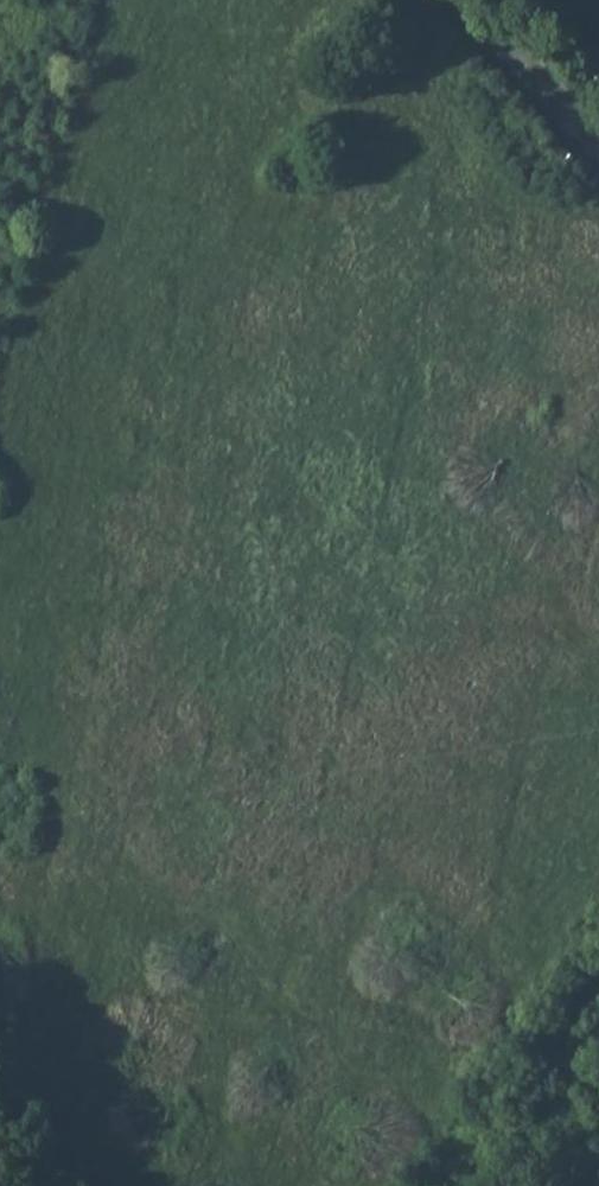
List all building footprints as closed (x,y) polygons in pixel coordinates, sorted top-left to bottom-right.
[(589,66),(598,78),(598,57),(589,66)]
